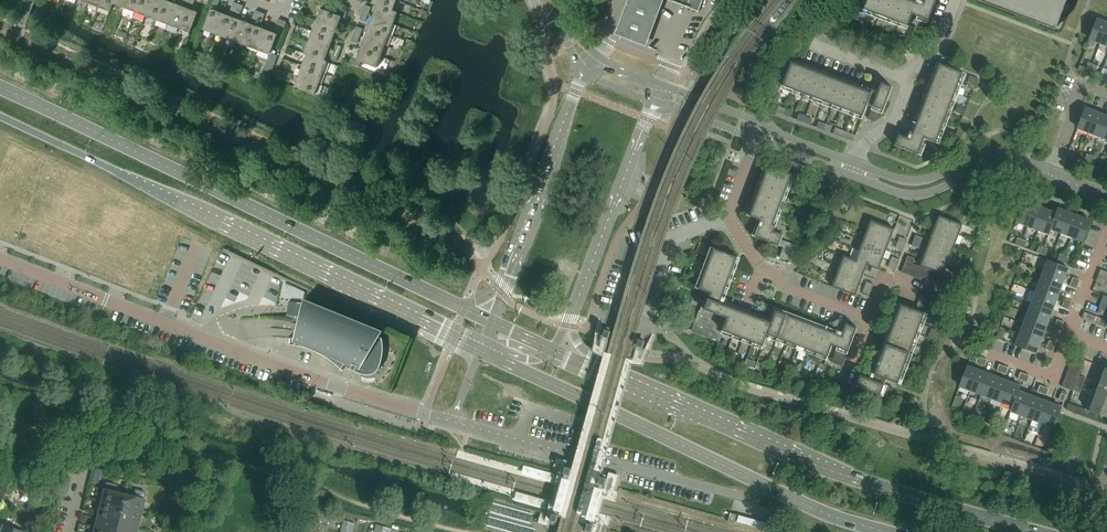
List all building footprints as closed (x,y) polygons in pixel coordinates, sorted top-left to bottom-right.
[(98,8),(110,12),(113,4),(112,4),(114,0),(101,0),(98,8)] [(127,0),(114,0),(112,4),(113,4),(123,9),(127,0)] [(139,0),(127,0),(123,9),(134,13),(139,0)] [(152,0),(139,0),(134,13),(145,17),(152,0)] [(164,1),(162,0),(152,0),(145,17),(157,21),(164,1)] [(392,11),(396,1),(394,0),(373,0),(371,4),(377,6),(392,11)] [(660,0),(627,0),(614,35),(645,47),(663,1),(660,0)] [(698,12),(702,0),(667,0),(698,12)] [(936,0),(923,0),(922,2),(917,0),(916,3),(909,0),(860,0),(857,7),(908,26),(912,15),(920,18),(918,24),(926,27),(936,0)] [(1056,27),(1066,0),(986,0),(1056,27)] [(167,25),(175,5),(164,1),(157,21),(167,25)] [(178,29),(186,9),(175,5),(167,25),(178,29)] [(367,15),(370,7),(364,5),(362,13),(367,15)] [(392,24),(396,12),(392,11),(377,6),(373,17),(392,24)] [(190,33),(197,13),(186,9),(178,29),(190,33)] [(214,34),(221,14),(210,10),(203,30),(214,34)] [(340,17),(337,16),(320,10),(316,21),(336,28),(340,17)] [(344,18),(346,12),(340,10),(337,16),(340,17),(344,18)] [(364,22),(367,15),(362,13),(359,20),(364,22)] [(225,38),(232,18),(221,14),(214,34),(225,38)] [(388,35),(392,24),(373,17),(368,28),(388,35)] [(236,42),(243,23),(232,18),(225,38),(236,42)] [(284,27),(286,23),(286,22),(278,19),(276,24),(284,27)] [(1106,26),(1106,22),(1105,21),(1105,22),(1097,20),(1090,39),(1101,44),(1106,26)] [(332,39),(336,28),(316,21),(312,32),(332,39)] [(247,46),(254,27),(243,23),(236,42),(247,46)] [(258,51),(265,31),(254,27),(247,46),(258,51)] [(359,37),(362,29),(356,27),(353,35),(359,37)] [(388,35),(368,28),(364,39),(384,46),(388,35)] [(344,40),(347,32),(341,30),(338,38),(344,40)] [(269,55),(270,53),(274,42),(277,35),(265,31),(258,51),(268,55),(269,55)] [(328,50),(332,39),(312,32),(308,43),(328,50)] [(356,44),(359,37),(353,35),(351,41),(356,44)] [(380,57),(384,46),(364,39),(360,49),(380,57)] [(324,61),(328,50),(308,43),(304,54),(306,55),(323,61),(324,61)] [(339,54),(341,47),(336,45),(333,52),(339,54)] [(376,68),(380,57),(360,49),(356,61),(360,62),(376,68)] [(336,62),(339,54),(333,52),(330,59),(336,62)] [(270,75),(277,56),(270,53),(269,55),(268,55),(267,59),(268,60),(264,73),(270,75)] [(322,73),(326,62),(324,61),(323,61),(306,55),(302,66),(322,73)] [(360,62),(356,61),(352,59),(350,64),(358,67),(360,62)] [(884,111),(893,87),(882,83),(878,93),(872,90),(871,93),(792,63),(783,86),(863,117),(868,105),(873,107),(868,119),(876,122),(881,110),(884,111)] [(936,143),(963,73),(940,64),(913,134),(911,133),(908,138),(899,135),(895,146),(922,156),(926,145),(923,144),(925,139),(936,143)] [(318,84),(322,73),(302,66),(298,77),(318,84)] [(314,95),(318,84),(298,77),(294,88),(314,95)] [(784,115),(786,109),(779,107),(777,112),(784,115)] [(1089,132),(1097,112),(1093,110),(1093,111),(1085,108),(1078,128),(1089,132)] [(791,118),(793,112),(786,109),(784,115),(791,118)] [(1099,136),(1106,117),(1100,114),(1100,113),(1097,112),(1089,132),(1099,136)] [(804,122),(806,117),(799,114),(797,120),(804,122)] [(811,125),(813,120),(806,117),(804,122),(811,125)] [(824,130),(826,124),(819,122),(817,127),(824,130)] [(831,133),(833,127),(826,124),(824,130),(831,133)] [(844,137),(846,132),(835,128),(833,134),(844,137)] [(854,141),(856,136),(846,132),(844,137),(854,141)] [(774,225),(793,175),(769,166),(750,217),(762,221),(756,237),(779,246),(783,235),(774,232),(776,226),(774,225)] [(1028,226),(1036,205),(1032,204),(1032,205),(1024,202),(1017,222),(1028,226)] [(1038,230),(1046,210),(1039,207),(1039,206),(1036,205),(1028,226),(1038,230)] [(1061,233),(1069,213),(1062,211),(1062,209),(1058,208),(1056,213),(1057,213),(1051,229),(1061,233)] [(1051,229),(1057,213),(1056,213),(1051,211),(1051,212),(1046,210),(1038,230),(1049,234),(1051,229)] [(1072,237),(1080,216),(1076,215),(1076,216),(1069,213),(1061,233),(1072,237)] [(959,235),(963,225),(966,226),(959,223),(939,216),(935,226),(959,235)] [(1083,241),(1090,221),(1083,218),(1083,217),(1080,216),(1072,237),(1083,241)] [(891,240),(895,229),(871,220),(867,231),(891,240)] [(926,229),(928,224),(921,221),(919,226),(926,229)] [(955,245),(959,235),(935,226),(932,236),(955,245)] [(887,250),(891,240),(867,231),(863,241),(887,250)] [(921,243),(923,238),(916,235),(914,241),(921,243)] [(951,255),(955,245),(932,236),(928,246),(951,255)] [(905,245),(907,240),(900,237),(898,242),(905,245)] [(883,260),(887,250),(863,241),(860,251),(883,260)] [(919,249),(921,243),(914,241),(912,246),(919,249)] [(791,261),(797,246),(786,242),(780,257),(791,261)] [(903,251),(905,245),(898,242),(896,248),(903,251)] [(948,265),(951,255),(928,246),(924,256),(948,265)] [(836,333),(776,311),(772,323),(723,304),(725,298),(723,297),(738,258),(714,249),(700,289),(711,294),(705,310),(701,309),(701,310),(702,311),(694,331),(710,337),(709,338),(719,341),(723,331),(763,347),(768,335),(817,354),(816,356),(827,360),(832,346),(837,347),(832,363),(843,367),(853,340),(857,328),(846,324),(843,333),(837,331),(836,333)] [(883,260),(860,251),(856,260),(856,261),(868,265),(868,266),(872,267),(879,270),(883,260)] [(864,276),(868,266),(868,265),(856,261),(856,260),(844,256),(840,267),(864,276)] [(913,264),(915,258),(908,256),(906,261),(912,263),(913,264)] [(944,275),(948,265),(924,256),(920,266),(925,268),(931,270),(942,275),(944,275)] [(908,275),(912,263),(906,261),(902,273),(908,275)] [(1065,276),(1068,268),(1048,261),(1044,272),(1065,280),(1066,276),(1065,276)] [(895,270),(898,265),(890,262),(888,268),(895,270)] [(918,266),(913,264),(912,263),(908,275),(914,277),(918,266)] [(920,280),(925,268),(920,266),(918,266),(914,277),(920,280)] [(860,285),(864,276),(840,267),(837,276),(860,285)] [(926,282),(929,276),(931,270),(925,268),(920,280),(926,282)] [(1101,269),(1098,276),(1106,279),(1106,272),(1101,269)] [(940,280),(942,275),(931,270),(929,276),(940,280)] [(1064,283),(1065,280),(1044,272),(1040,282),(1060,290),(1063,282),(1064,283)] [(856,296),(860,285),(837,276),(833,287),(856,296)] [(938,286),(940,280),(929,276),(926,282),(938,286)] [(1098,276),(1096,282),(1106,286),(1106,279),(1098,276)] [(872,290),(874,284),(867,282),(865,287),(872,290)] [(1057,297),(1060,290),(1040,282),(1036,293),(1057,301),(1058,297),(1057,297)] [(870,295),(872,290),(865,287),(863,293),(870,295)] [(932,302),(934,296),(923,291),(921,297),(932,302)] [(1056,304),(1057,301),(1036,293),(1032,303),(1052,311),(1055,303),(1056,304)] [(930,308),(932,302),(921,297),(918,304),(930,308)] [(382,345),(382,339),(384,332),(303,299),(303,304),(301,309),(297,308),(296,313),(300,313),(293,338),(288,338),(287,345),(292,345),(298,346),(303,348),(309,350),(314,352),(320,355),(326,358),(332,362),(337,367),(342,372),(343,371),(341,369),(343,366),(343,365),(345,366),(346,367),(347,368),(350,369),(355,371),(356,369),(359,370),(359,371),(360,372),(361,372),(363,374),(362,377),(360,382),(363,383),(365,383),(367,383),(370,383),(372,383),(375,382),(374,378),(372,374),(374,374),(375,373),(376,372),(377,371),(378,370),(380,364),(382,358),(383,351),(382,345)] [(1049,318),(1052,311),(1032,303),(1028,314),(1049,322),(1050,318),(1049,318)] [(927,314),(930,308),(918,304),(916,310),(925,313),(927,314)] [(898,384),(925,313),(916,310),(901,305),(875,374),(873,373),(870,379),(861,376),(857,387),(889,399),(893,388),(885,385),(887,379),(898,384)] [(1093,323),(1096,316),(1085,312),(1082,319),(1093,323)] [(1048,325),(1049,322),(1028,314),(1024,324),(1044,332),(1047,324),(1048,325)] [(1041,339),(1044,332),(1024,324),(1020,335),(1041,343),(1042,339),(1041,339)] [(1040,346),(1041,343),(1020,335),(1016,346),(1036,353),(1039,346),(1040,346)] [(1086,378),(1079,376),(1085,360),(1074,356),(1062,387),(1074,391),(1075,388),(1081,390),(1086,378)] [(971,390),(979,369),(975,368),(975,369),(967,366),(960,386),(971,390)] [(1106,368),(1089,411),(1069,403),(1066,410),(1097,422),(1100,415),(1106,418),(1106,368)] [(981,394),(989,375),(982,372),(982,371),(979,369),(971,390),(981,394)] [(992,398),(1000,377),(996,376),(996,377),(989,375),(981,394),(992,398)] [(1002,402),(1010,382),(1003,380),(1003,379),(1000,377),(992,398),(1002,402)] [(1011,411),(1021,385),(1018,384),(1017,385),(1010,382),(1002,402),(1012,406),(1011,411)] [(1022,415),(1029,396),(1022,393),(1023,392),(1019,390),(1021,385),(1011,411),(1022,415)] [(1032,419),(1040,398),(1037,397),(1036,398),(1029,396),(1022,415),(1032,419)] [(1043,423),(1050,404),(1043,401),(1044,400),(1040,398),(1032,419),(1043,423)] [(1054,427),(1059,413),(1062,407),(1058,405),(1057,406),(1050,404),(1043,423),(1054,427)] [(522,466),(522,469),(519,478),(553,488),(555,478),(556,475),(555,475),(552,474),(545,472),(522,466)] [(55,493),(66,496),(71,478),(66,477),(60,475),(55,493)] [(566,479),(563,478),(554,512),(561,514),(570,516),(580,483),(571,481),(566,479)] [(604,492),(605,489),(598,487),(588,485),(579,519),(588,521),(595,523),(604,492)] [(517,487),(514,499),(513,501),(536,508),(542,510),(546,511),(547,509),(549,497),(517,487)] [(121,507),(124,495),(104,489),(101,502),(121,507)] [(142,512),(145,500),(124,495),(121,507),(142,512)] [(117,524),(121,507),(101,502),(96,519),(117,524)] [(137,529),(141,514),(142,512),(121,507),(117,524),(137,529)] [(735,524),(737,515),(731,513),(730,517),(729,518),(728,522),(735,524)] [(772,525),(739,515),(737,522),(771,531),(772,525)] [(117,524),(96,519),(93,531),(115,531),(117,524)]
